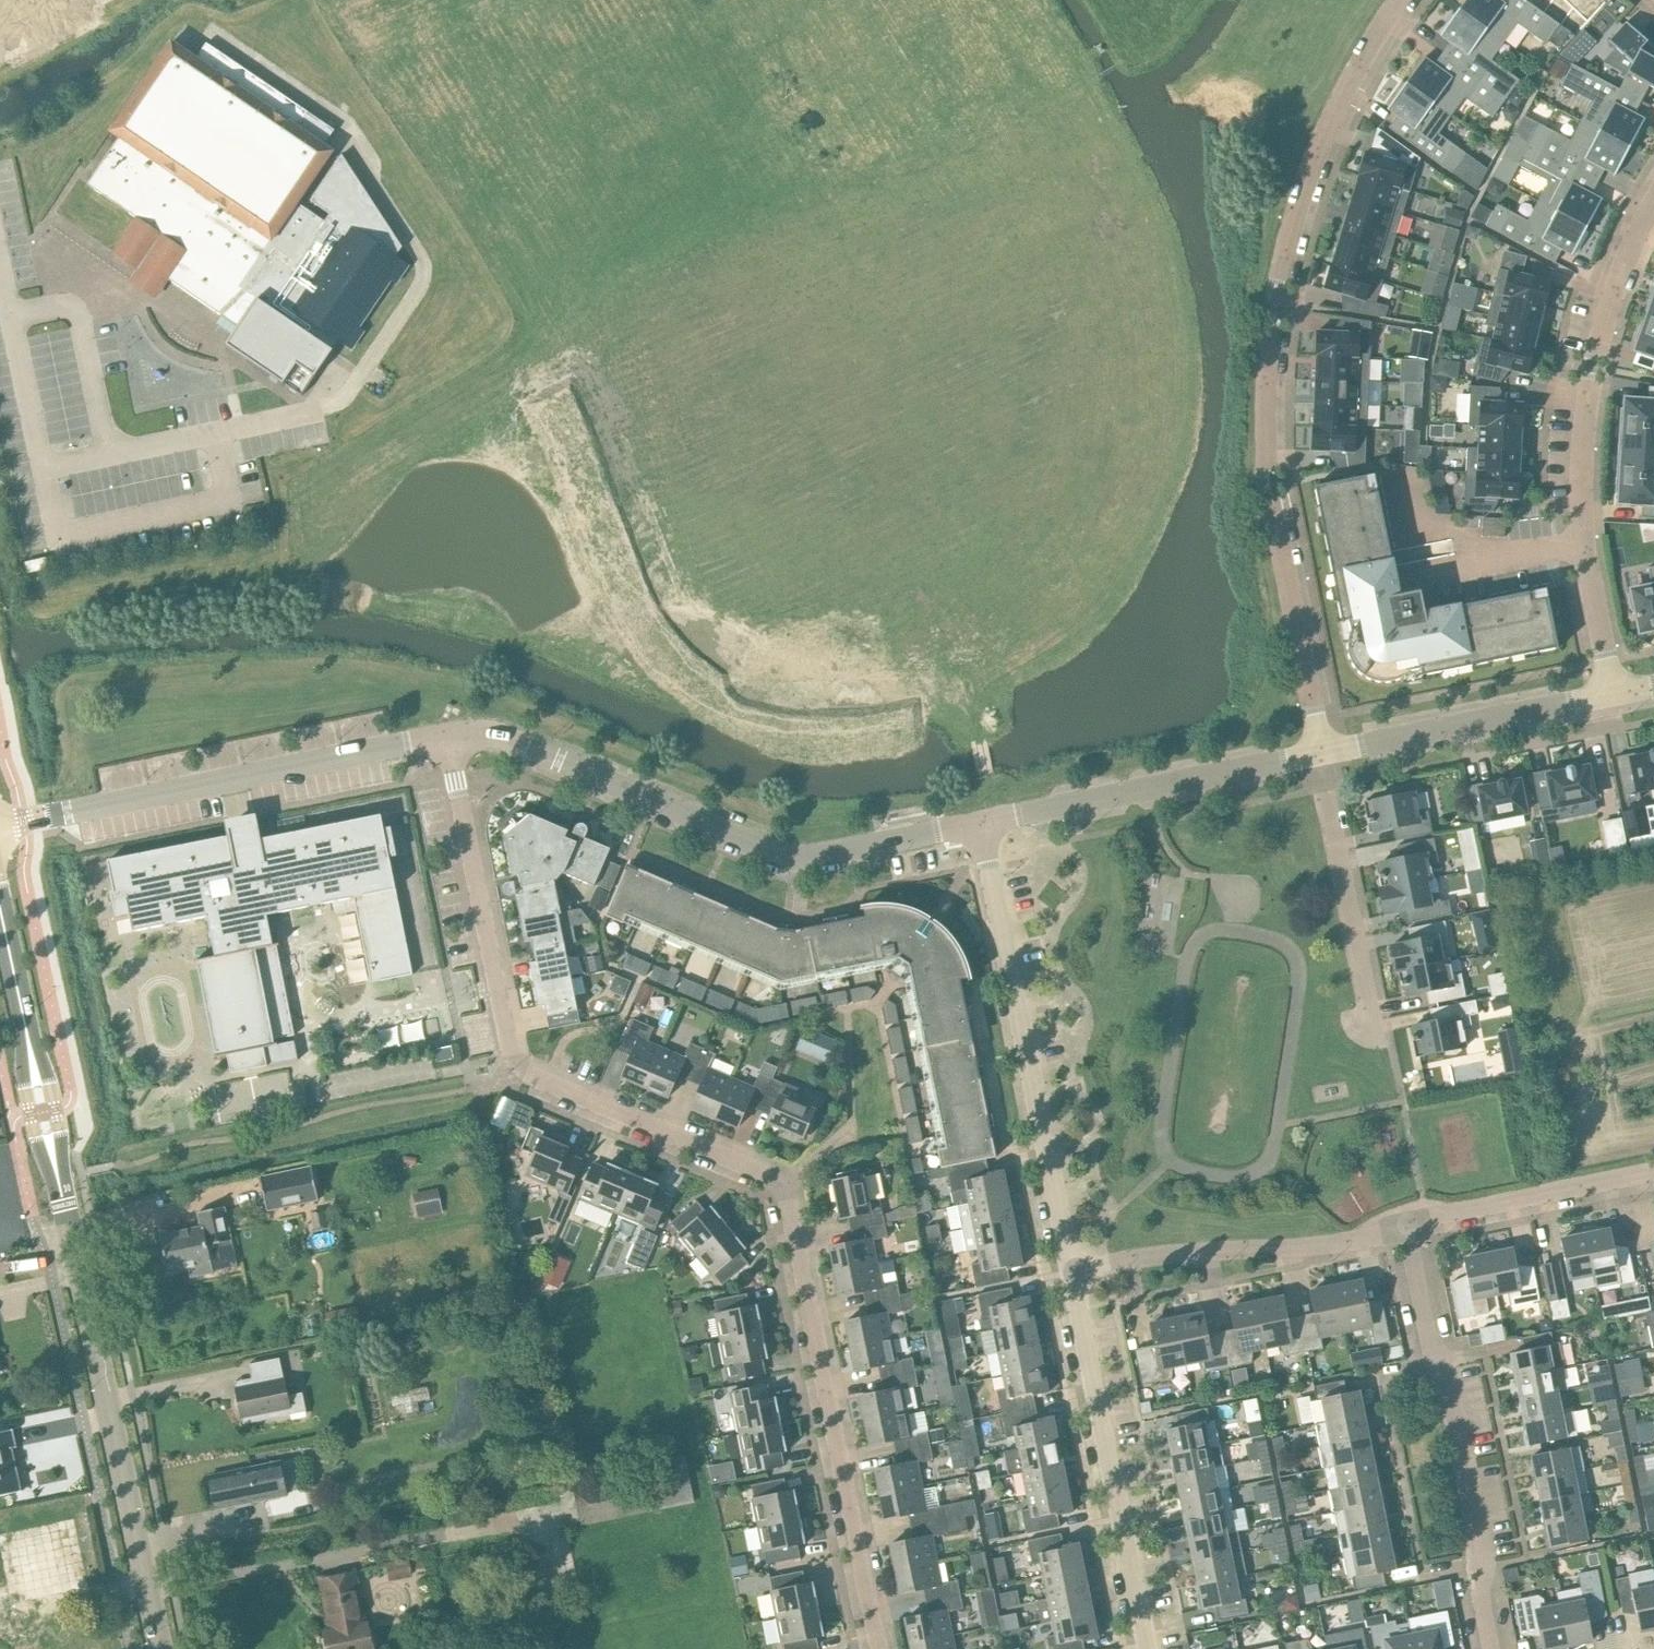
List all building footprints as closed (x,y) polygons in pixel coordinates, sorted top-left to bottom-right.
[(18,54),(92,24),(82,0),(0,0),(0,11),(18,54)] [(1505,42),(1505,41),(1503,40),(1517,21),(1532,32),(1531,34),(1545,44),(1560,25),(1525,0),(1481,0),(1480,1),(1479,0),(1466,0),(1459,9),(1505,42)] [(526,3),(517,8),(522,18),(532,12),(526,3)] [(517,8),(508,13),(513,23),(522,18),(517,8)] [(1440,35),(1442,36),(1449,26),(1458,32),(1443,53),(1506,99),(1520,80),(1505,70),(1504,72),(1489,61),(1502,41),(1504,43),(1505,42),(1459,9),(1440,35)] [(1650,85),(1653,88),(1653,48),(1626,22),(1608,41),(1633,64),(1619,89),(1641,101),(1650,85)] [(489,24),(480,30),(485,39),(494,34),(489,24)] [(1578,64),(1597,38),(1582,27),(1562,53),(1578,64)] [(480,30),(470,35),(476,44),(485,39),(480,30)] [(119,136),(87,185),(137,217),(114,252),(138,268),(163,285),(168,279),(170,280),(222,315),(238,326),(232,335),(226,344),(302,394),(309,384),(332,350),(338,340),(352,349),(364,331),(358,328),(392,279),(397,283),(409,265),(396,257),(402,247),(374,203),(342,154),(341,156),(340,152),(336,147),(333,151),(325,146),(324,146),(328,140),(334,130),(219,51),(211,62),(197,53),(194,57),(172,42),(170,41),(110,131),(119,136)] [(205,42),(197,53),(211,62),(219,51),(205,42)] [(452,45),(443,50),(449,60),(458,55),(452,45)] [(443,50),(434,56),(439,65),(449,60),(443,50)] [(1425,57),(1406,83),(1452,116),(1452,115),(1450,114),(1464,95),(1479,106),(1478,107),(1493,118),(1506,99),(1443,53),(1427,75),(1419,69),(1426,58),(1425,57)] [(1557,58),(1549,73),(1562,80),(1570,65),(1557,58)] [(1581,120),(1581,121),(1630,147),(1645,119),(1644,118),(1638,130),(1628,125),(1641,101),(1619,89),(1572,64),(1561,85),(1577,93),(1578,91),(1594,100),(1583,121),(1581,120)] [(414,67),(405,72),(410,82),(419,77),(414,67)] [(1387,109),(1389,110),(1396,100),(1405,106),(1389,128),(1453,173),(1467,154),(1452,143),(1451,145),(1436,134),(1449,115),(1451,116),(1452,116),(1406,83),(1387,109)] [(1516,89),(1508,100),(1519,107),(1526,97),(1516,89)] [(1507,104),(1503,112),(1506,120),(1513,124),(1520,110),(1507,104)] [(1514,136),(1598,181),(1610,158),(1620,163),(1614,175),(1615,176),(1630,147),(1581,121),(1580,121),(1582,122),(1571,143),(1555,134),(1556,132),(1525,116),(1514,136)] [(634,130),(624,136),(630,145),(639,140),(634,130)] [(1538,200),(1538,201),(1587,227),(1603,199),(1601,198),(1595,210),(1586,205),(1598,181),(1514,136),(1502,157),(1518,165),(1534,173),(1535,172),(1552,180),(1540,201),(1538,200)] [(639,140),(630,145),(635,154),(644,149),(639,140)] [(621,143),(613,148),(620,161),(629,157),(621,143)] [(1366,152),(1359,175),(1410,191),(1418,168),(1366,152)] [(629,157),(620,161),(628,175),(636,170),(629,157)] [(654,166),(645,172),(650,181),(660,176),(654,166)] [(1359,176),(1353,198),(1403,213),(1410,191),(1359,175),(1359,176)] [(660,176),(650,181),(655,190),(665,185),(660,176)] [(1493,178),(1486,190),(1499,197),(1506,184),(1493,178)] [(653,198),(644,203),(652,216),(660,212),(653,198)] [(1353,198),(1346,220),(1397,236),(1403,213),(1353,198)] [(1478,204),(1471,217),(1486,225),(1555,262),(1568,238),(1577,243),(1571,255),(1572,256),(1587,227),(1538,201),(1538,202),(1540,203),(1528,223),(1512,214),(1513,213),(1497,204),(1493,212),(1478,204)] [(675,202),(666,208),(671,217),(680,212),(675,202)] [(1448,207),(1443,225),(1460,230),(1462,221),(1461,220),(1465,212),(1448,207)] [(660,212),(652,216),(659,230),(668,225),(660,212)] [(680,212),(671,217),(676,226),(685,221),(680,212)] [(1379,255),(1390,259),(1397,236),(1346,220),(1339,243),(1379,255)] [(1469,226),(1465,237),(1477,241),(1481,231),(1469,226)] [(1441,249),(1441,250),(1452,253),(1459,230),(1448,227),(1441,249)] [(1379,255),(1339,243),(1332,265),(1331,265),(1372,278),(1379,255)] [(1434,248),(1428,270),(1448,276),(1449,276),(1455,254),(1452,253),(1441,250),(1434,248)] [(1331,265),(1324,289),(1347,296),(1343,310),(1385,318),(1389,307),(1376,303),(1383,281),(1372,278),(1331,265)] [(1493,292),(1545,305),(1551,281),(1499,268),(1493,292)] [(1427,270),(1420,292),(1442,299),(1449,277),(1448,277),(1427,270)] [(1454,284),(1450,299),(1468,303),(1471,289),(1454,284)] [(1493,292),(1487,315),(1539,328),(1545,306),(1545,305),(1493,292)] [(1641,324),(1653,328),(1653,301),(1650,300),(1650,301),(1653,302),(1651,310),(1647,308),(1641,324)] [(1482,337),(1481,338),(1534,351),(1534,350),(1533,350),(1539,328),(1487,315),(1485,325),(1496,327),(1493,340),(1482,337)] [(1447,316),(1444,328),(1456,331),(1459,319),(1447,316)] [(1371,322),(1342,317),(1342,332),(1317,331),(1316,356),(1317,356),(1370,359),(1371,322)] [(1641,324),(1636,340),(1640,341),(1637,350),(1653,356),(1653,328),(1641,324)] [(1412,329),(1407,356),(1428,360),(1433,333),(1412,329)] [(1481,338),(1472,375),(1499,382),(1502,368),(1528,374),(1534,351),(1481,338)] [(1369,382),(1370,359),(1317,356),(1316,379),(1369,382)] [(1401,359),(1400,382),(1421,383),(1424,383),(1425,360),(1401,359)] [(1431,376),(1430,392),(1447,393),(1448,377),(1431,376)] [(1368,405),(1369,382),(1316,379),(1315,402),(1368,405)] [(1470,386),(1468,425),(1522,428),(1523,403),(1497,402),(1498,387),(1470,386)] [(1649,387),(1648,401),(1626,400),(1626,409),(1621,409),(1620,426),(1653,428),(1653,387),(1649,387)] [(1421,392),(1404,391),(1403,405),(1420,405),(1421,392)] [(1367,428),(1368,405),(1315,402),(1314,425),(1367,428)] [(1405,407),(1404,430),(1406,430),(1420,431),(1423,431),(1424,408),(1420,408),(1405,407)] [(1337,451),(1340,468),(1365,463),(1367,428),(1314,425),(1313,425),(1312,450),(1337,451)] [(1444,426),(1430,425),(1429,436),(1444,437),(1444,426)] [(1467,447),(1467,448),(1520,451),(1522,428),(1468,425),(1480,426),(1478,448),(1467,447)] [(1653,453),(1653,428),(1620,426),(1619,442),(1624,442),(1623,450),(1619,450),(1619,451),(1653,453)] [(1467,448),(1466,472),(1520,475),(1520,474),(1519,474),(1520,451),(1467,448)] [(1653,478),(1653,453),(1619,451),(1619,452),(1623,452),(1623,460),(1618,459),(1617,476),(1653,478)] [(1464,511),(1491,512),(1492,498),(1518,499),(1520,475),(1466,472),(1464,511)] [(1374,474),(1315,486),(1319,507),(1326,506),(1331,532),(1325,534),(1333,574),(1339,573),(1344,599),(1338,600),(1342,623),(1344,623),(1344,621),(1349,621),(1351,631),(1349,634),(1348,638),(1348,641),(1348,645),(1348,648),(1348,652),(1349,655),(1350,659),(1351,662),(1353,665),(1355,668),(1357,671),(1360,673),(1363,675),(1366,677),(1369,679),(1372,680),(1375,681),(1379,682),(1382,682),(1386,682),(1389,682),(1393,681),(1396,681),(1399,679),(1403,678),(1406,676),(1408,674),(1411,671),(1421,669),(1422,674),(1421,674),(1421,676),(1444,671),(1443,665),(1469,659),(1470,666),(1511,658),(1510,651),(1536,646),(1537,653),(1558,648),(1547,589),(1546,589),(1540,590),(1541,591),(1546,590),(1547,598),(1427,622),(1425,614),(1430,613),(1430,612),(1426,613),(1421,591),(1399,595),(1398,591),(1397,591),(1398,596),(1390,597),(1366,477),(1374,475),(1375,480),(1376,480),(1375,474),(1374,474)] [(1616,493),(1620,493),(1620,502),(1642,504),(1641,518),(1653,519),(1653,478),(1617,476),(1616,493)] [(1629,594),(1632,610),(1636,609),(1641,632),(1642,631),(1644,636),(1653,634),(1653,566),(1648,568),(1652,586),(1632,590),(1633,594),(1629,594)] [(1620,778),(1625,802),(1641,799),(1639,790),(1653,787),(1653,749),(1651,750),(1649,753),(1649,755),(1645,756),(1639,752),(1616,757),(1620,778)] [(1572,765),(1567,766),(1565,769),(1566,771),(1561,772),(1555,768),(1533,773),(1540,809),(1594,798),(1588,767),(1575,769),(1575,767),(1572,765)] [(1464,787),(1469,808),(1472,823),(1526,812),(1524,802),(1520,780),(1507,783),(1506,781),(1503,779),(1499,780),(1497,783),(1497,785),(1493,786),(1487,782),(1464,787)] [(1403,839),(1424,835),(1433,833),(1432,831),(1428,810),(1418,810),(1415,792),(1409,793),(1408,790),(1402,789),(1392,792),(1392,797),(1368,802),(1371,817),(1368,818),(1369,823),(1372,822),(1374,832),(1400,826),(1403,839)] [(1623,809),(1629,839),(1653,834),(1646,805),(1623,809)] [(228,836),(108,860),(114,891),(111,891),(116,917),(130,914),(133,931),(208,916),(215,956),(195,960),(195,962),(198,961),(216,1055),(214,1056),(214,1057),(227,1055),(231,1073),(268,1066),(298,1060),(294,1041),(276,1045),(274,1039),(295,1035),(277,946),(280,945),(279,944),(273,945),(267,915),(332,902),(336,901),(337,906),(355,902),(357,911),(371,982),(413,974),(390,857),(397,856),(391,828),(384,829),(381,814),(260,839),(259,830),(258,830),(257,822),(255,822),(229,827),(228,827),(229,836),(228,836)] [(524,821),(519,814),(506,824),(511,831),(504,837),(512,877),(519,875),(523,894),(516,895),(521,920),(561,912),(555,881),(564,873),(595,886),(602,869),(611,848),(586,838),(584,843),(567,836),(569,831),(531,815),(524,821)] [(1434,838),(1426,840),(1404,844),(1407,857),(1380,862),(1382,873),(1379,873),(1380,878),(1383,878),(1385,887),(1380,888),(1380,889),(1432,878),(1429,865),(1439,862),(1434,838)] [(878,906),(864,908),(866,916),(849,920),(850,926),(827,930),(826,924),(796,930),(797,936),(791,937),(781,936),(776,934),(778,928),(751,917),(748,922),(726,913),(729,907),(695,893),(693,898),(671,889),(673,883),(640,869),(638,875),(627,870),(629,865),(628,864),(606,916),(623,923),(624,923),(781,990),(886,969),(904,981),(939,1149),(938,1149),(941,1168),(926,1171),(927,1180),(948,1176),(952,1193),(966,1190),(968,1203),(1008,1195),(1003,1170),(989,1173),(986,1159),(997,1157),(993,1138),(987,1139),(982,1116),(988,1115),(981,1079),(975,1080),(970,1057),(976,1056),(969,1020),(963,1021),(958,998),(964,996),(961,980),(969,978),(965,963),(958,948),(948,935),(936,924),(927,938),(917,931),(926,918),(910,910),(892,906),(878,906)] [(1439,892),(1430,893),(1427,880),(1432,879),(1432,878),(1380,889),(1385,914),(1412,909),(1414,922),(1452,914),(1449,900),(1441,902),(1439,892)] [(597,887),(589,906),(601,912),(610,893),(597,887)] [(591,922),(582,910),(561,914),(561,912),(521,920),(525,942),(532,941),(534,951),(565,945),(569,944),(572,944),(571,937),(564,938),(562,928),(591,922)] [(1476,913),(1479,928),(1493,924),(1490,910),(1476,913)] [(1445,921),(1437,923),(1415,927),(1418,940),(1391,945),(1396,971),(1402,970),(1402,969),(1443,961),(1441,948),(1450,945),(1445,921)] [(571,977),(565,945),(534,951),(536,961),(530,963),(534,984),(571,977)] [(623,966),(630,969),(636,957),(628,954),(623,966)] [(601,955),(588,957),(591,972),(602,969),(604,969),(601,955)] [(630,969),(638,973),(643,960),(636,957),(630,969)] [(1404,980),(1401,980),(1402,985),(1405,985),(1407,995),(1434,990),(1436,1003),(1466,997),(1461,973),(1451,974),(1449,959),(1443,961),(1402,969),(1402,970),(1404,980)] [(646,976),(651,964),(643,960),(638,973),(646,976)] [(658,981),(664,969),(656,966),(651,978),(658,981)] [(658,981),(666,985),(671,972),(664,969),(658,981)] [(679,976),(671,972),(666,985),(674,988),(679,976)] [(616,975),(610,990),(625,997),(631,981),(616,975)] [(574,988),(571,977),(534,984),(538,1006),(545,1005),(550,1029),(580,1022),(574,988)] [(684,978),(679,990),(686,994),(692,981),(684,978)] [(686,994),(694,997),(699,984),(692,981),(686,994)] [(656,988),(642,982),(634,1000),(648,1007),(656,988)] [(707,987),(699,984),(694,997),(702,1000),(707,987)] [(868,986),(858,988),(862,1002),(870,1000),(876,991),(868,986)] [(853,1004),(862,1002),(858,988),(850,990),(853,1004)] [(712,990),(706,1002),(714,1005),(719,993),(712,990)] [(846,991),(837,993),(840,1006),(848,1005),(846,991)] [(719,993),(714,1005),(722,1009),(727,996),(719,993)] [(837,993),(829,994),(832,1008),(840,1006),(837,993)] [(824,1010),(832,1008),(829,994),(821,996),(824,1010)] [(1490,1001),(1494,1012),(1511,1006),(1507,995),(1490,1001)] [(735,1000),(727,996),(722,1009),(729,1012),(735,1000)] [(807,999),(810,1012),(819,1011),(816,997),(807,999)] [(802,1014),(810,1012),(807,999),(799,1000),(802,1014)] [(882,1008),(883,1016),(897,1014),(896,1005),(888,999),(882,1008)] [(794,1016),(802,1014),(799,1000),(791,1002),(794,1016)] [(1437,1008),(1440,1020),(1413,1026),(1415,1035),(1412,1036),(1413,1041),(1416,1040),(1419,1056),(1466,1046),(1462,1028),(1472,1025),(1470,1015),(1478,1014),(1476,1000),(1437,1008)] [(734,1014),(742,1018),(747,1005),(740,1002),(734,1014)] [(789,1016),(786,1003),(778,1004),(781,1018),(789,1016)] [(781,1018),(778,1004),(770,1006),(773,1020),(781,1018)] [(756,1009),(747,1005),(742,1018),(755,1023),(756,1009)] [(756,1009),(755,1023),(773,1020),(770,1006),(756,1009)] [(897,1014),(883,1016),(885,1025),(899,1022),(897,1014)] [(654,1027),(633,1018),(630,1026),(622,1046),(634,1051),(622,1078),(645,1088),(662,1048),(648,1042),(654,1027)] [(806,1027),(796,1050),(827,1064),(837,1040),(806,1027)] [(886,1030),(888,1038),(902,1035),(900,1027),(886,1030)] [(888,1038),(889,1046),(903,1043),(902,1035),(888,1038)] [(662,1048),(645,1088),(668,1097),(679,1071),(691,1076),(703,1048),(690,1042),(686,1053),(687,1053),(685,1057),(662,1048)] [(905,1051),(903,1043),(889,1046),(891,1054),(905,1051)] [(452,1046),(435,1049),(437,1062),(454,1059),(452,1046)] [(692,1108),(715,1117),(732,1078),(709,1068),(711,1064),(712,1064),(717,1054),(703,1048),(691,1076),(703,1081),(692,1108)] [(892,1059),(894,1068),(908,1065),(906,1057),(892,1059)] [(1520,1060),(1504,1063),(1506,1074),(1523,1070),(1520,1060)] [(894,1068),(895,1076),(909,1073),(908,1065),(894,1068)] [(715,1117),(738,1127),(749,1101),(761,1106),(773,1078),(760,1073),(754,1087),(732,1078),(715,1117)] [(911,1081),(909,1073),(895,1076),(897,1084),(911,1081)] [(773,1078),(761,1106),(773,1111),(768,1123),(803,1138),(815,1109),(799,1102),(803,1091),(796,1088),(773,1078)] [(912,1086),(898,1089),(900,1097),(914,1094),(912,1086)] [(915,1103),(914,1094),(900,1097),(901,1105),(915,1103)] [(903,1114),(917,1111),(915,1103),(901,1105),(903,1114)] [(918,1116),(904,1119),(906,1127),(920,1124),(918,1116)] [(921,1132),(920,1124),(906,1127),(907,1135),(921,1132)] [(519,1148),(535,1155),(526,1175),(552,1186),(552,1185),(568,1191),(573,1180),(581,1160),(565,1153),(568,1147),(569,1148),(570,1147),(557,1141),(559,1138),(529,1125),(529,1127),(531,1127),(522,1148),(520,1147),(519,1148)] [(909,1143),(923,1141),(921,1132),(907,1135),(909,1143)] [(894,1142),(885,1154),(894,1161),(904,1148),(896,1142),(894,1142)] [(912,1159),(915,1173),(924,1171),(921,1158),(912,1159)] [(607,1170),(593,1165),(585,1185),(580,1196),(593,1202),(593,1203),(617,1213),(634,1173),(608,1163),(608,1164),(609,1164),(607,1170)] [(319,1200),(312,1166),(260,1177),(268,1210),(319,1200)] [(659,1184),(634,1173),(617,1213),(641,1223),(642,1222),(655,1228),(668,1196),(655,1191),(657,1185),(659,1185),(659,1184)] [(833,1181),(840,1218),(853,1216),(856,1228),(885,1223),(880,1198),(886,1197),(881,1173),(864,1176),(864,1175),(833,1181)] [(413,1194),(418,1218),(443,1214),(439,1189),(413,1194)] [(929,1192),(913,1196),(915,1203),(917,1213),(932,1210),(929,1192)] [(959,1205),(963,1228),(1013,1218),(1008,1195),(968,1203),(959,1205)] [(679,1234),(696,1254),(729,1227),(712,1206),(711,1206),(711,1208),(706,1212),(697,1201),(671,1222),(680,1233),(679,1234)] [(202,1227),(161,1235),(169,1272),(189,1268),(191,1277),(214,1272),(208,1245),(232,1240),(224,1206),(198,1212),(198,1213),(199,1213),(202,1227)] [(325,1208),(311,1211),(315,1231),(329,1228),(325,1208)] [(1018,1241),(1013,1218),(963,1228),(968,1251),(978,1249),(1018,1241)] [(858,1241),(830,1247),(835,1271),(877,1263),(873,1240),(888,1237),(885,1223),(856,1228),(858,1241)] [(928,1235),(941,1232),(939,1224),(926,1226),(928,1235)] [(1584,1227),(1594,1273),(1597,1288),(1635,1281),(1628,1249),(1615,1252),(1611,1230),(1585,1228),(1585,1226),(1584,1227)] [(696,1254),(712,1275),(713,1274),(723,1285),(732,1277),(749,1263),(740,1252),(745,1248),(746,1249),(747,1248),(729,1227),(696,1254)] [(1569,1278),(1594,1273),(1584,1227),(1583,1227),(1584,1228),(1561,1240),(1569,1278)] [(652,1251),(657,1235),(642,1230),(636,1246),(652,1251)] [(941,1232),(928,1235),(929,1244),(942,1241),(941,1232)] [(976,1288),(989,1285),(1010,1281),(1008,1269),(1023,1266),(1018,1241),(978,1249),(980,1262),(972,1264),(976,1288)] [(1497,1293),(1487,1246),(1486,1246),(1487,1248),(1464,1259),(1469,1283),(1452,1286),(1451,1284),(1450,1284),(1457,1320),(1489,1314),(1485,1295),(1497,1293)] [(1487,1246),(1497,1293),(1509,1290),(1512,1306),(1540,1300),(1533,1268),(1518,1271),(1514,1249),(1488,1248),(1488,1246),(1487,1246)] [(541,1281),(559,1289),(574,1257),(556,1249),(541,1281)] [(868,1290),(871,1303),(901,1297),(898,1283),(894,1259),(877,1263),(835,1271),(840,1296),(868,1290)] [(1542,1266),(1549,1303),(1567,1299),(1560,1262),(1542,1266)] [(530,1267),(525,1270),(530,1289),(533,1290),(541,1270),(537,1268),(530,1267)] [(453,1276),(446,1289),(457,1295),(464,1282),(453,1276)] [(1375,1344),(1390,1341),(1383,1308),(1369,1311),(1363,1281),(1354,1283),(1353,1279),(1336,1282),(1346,1330),(1371,1325),(1375,1344)] [(1303,1324),(1308,1351),(1323,1348),(1321,1335),(1346,1330),(1336,1282),(1319,1286),(1319,1290),(1310,1292),(1317,1322),(1303,1324)] [(994,1329),(1034,1321),(1029,1296),(1014,1299),(1012,1287),(978,1294),(982,1318),(991,1316),(994,1329)] [(721,1340),(763,1331),(758,1304),(756,1304),(757,1306),(750,1307),(747,1293),(714,1300),(717,1314),(716,1314),(721,1340)] [(901,1297),(903,1311),(911,1310),(916,1302),(917,1297),(917,1294),(901,1297)] [(1285,1356),(1308,1351),(1303,1324),(1290,1327),(1284,1297),(1274,1299),(1273,1295),(1256,1298),(1266,1346),(1278,1344),(1285,1356)] [(845,1321),(850,1346),(892,1337),(888,1314),(903,1311),(901,1297),(871,1303),(873,1316),(845,1321)] [(1638,1299),(1640,1313),(1651,1311),(1648,1297),(1638,1299)] [(1236,1338),(1223,1341),(1228,1367),(1252,1362),(1253,1349),(1266,1346),(1256,1298),(1239,1302),(1240,1306),(1230,1308),(1236,1338)] [(957,1315),(954,1299),(940,1302),(944,1318),(957,1315)] [(681,1300),(670,1302),(673,1317),(684,1315),(681,1300)] [(1653,1310),(1646,1312),(1653,1348),(1653,1310)] [(1228,1367),(1223,1341),(1210,1343),(1204,1314),(1194,1315),(1193,1311),(1176,1315),(1186,1363),(1199,1360),(1205,1372),(1228,1367)] [(1173,1365),(1186,1363),(1176,1315),(1159,1318),(1160,1322),(1151,1324),(1157,1354),(1137,1358),(1142,1385),(1172,1379),(1173,1365)] [(1552,1317),(1539,1320),(1541,1332),(1554,1330),(1552,1317)] [(317,1318),(305,1320),(308,1336),(320,1334),(317,1318)] [(994,1329),(998,1352),(1039,1344),(1034,1321),(994,1329)] [(1504,1322),(1480,1326),(1483,1342),(1507,1338),(1504,1322)] [(730,1379),(742,1377),(763,1373),(761,1358),(767,1357),(767,1359),(769,1358),(763,1331),(721,1340),(726,1365),(727,1365),(730,1379)] [(1516,1377),(1563,1368),(1565,1367),(1560,1341),(1554,1343),(1552,1331),(1542,1333),(1521,1337),(1523,1351),(1511,1353),(1516,1377)] [(1468,1335),(1470,1347),(1482,1344),(1480,1332),(1468,1335)] [(949,1338),(951,1353),(953,1361),(966,1359),(961,1335),(949,1338)] [(850,1346),(855,1370),(897,1362),(892,1337),(850,1346)] [(1043,1367),(1039,1344),(998,1352),(1003,1375),(1043,1367)] [(694,1345),(682,1348),(685,1361),(697,1358),(694,1345)] [(1352,1353),(1356,1371),(1385,1364),(1381,1346),(1352,1353)] [(905,1373),(916,1371),(913,1357),(902,1359),(905,1373)] [(269,1413),(271,1418),(307,1411),(303,1392),(287,1395),(280,1358),(254,1363),(257,1377),(252,1378),(253,1384),(236,1387),(235,1403),(242,1418),(269,1413)] [(955,1370),(968,1367),(966,1359),(953,1361),(955,1370)] [(1624,1362),(1615,1364),(1618,1380),(1627,1378),(1624,1362)] [(1608,1364),(1599,1366),(1602,1382),(1611,1380),(1608,1364)] [(1034,1395),(1048,1392),(1043,1367),(1003,1375),(1006,1388),(997,1390),(1002,1414),(1036,1407),(1034,1395)] [(1568,1390),(1563,1368),(1516,1377),(1521,1399),(1557,1392),(1568,1390)] [(905,1373),(908,1388),(918,1386),(916,1371),(905,1373)] [(701,1377),(689,1379),(691,1393),(704,1391),(701,1377)] [(1627,1378),(1618,1380),(1621,1396),(1630,1395),(1627,1378)] [(1364,1414),(1359,1391),(1347,1393),(1344,1380),(1314,1386),(1317,1399),(1311,1400),(1316,1424),(1364,1414)] [(1611,1380),(1602,1382),(1605,1398),(1615,1396),(1611,1380)] [(745,1391),(733,1392),(735,1406),(734,1406),(739,1432),(782,1424),(776,1397),(775,1397),(775,1398),(769,1400),(766,1387),(745,1391)] [(860,1396),(865,1420),(907,1412),(902,1387),(860,1396)] [(1521,1399),(1525,1421),(1562,1413),(1557,1392),(1521,1399)] [(704,1394),(693,1396),(696,1407),(706,1404),(704,1394)] [(1245,1420),(1261,1419),(1260,1397),(1244,1398),(1245,1420)] [(1140,1403),(1142,1412),(1151,1410),(1149,1401),(1140,1403)] [(1607,1404),(1607,1409),(1610,1420),(1619,1418),(1616,1402),(1607,1404)] [(1018,1449),(1058,1441),(1053,1416),(1038,1419),(1036,1407),(1002,1414),(1007,1437),(1015,1436),(1018,1449)] [(1172,1453),(1220,1443),(1215,1421),(1210,1422),(1207,1408),(1177,1414),(1179,1427),(1167,1429),(1172,1453)] [(1624,1410),(1627,1426),(1636,1425),(1633,1408),(1624,1410)] [(1573,1411),(1562,1413),(1525,1421),(1530,1444),(1578,1435),(1573,1411)] [(912,1436),(907,1412),(865,1420),(870,1445),(912,1436)] [(1316,1424),(1320,1446),(1368,1436),(1364,1414),(1316,1424)] [(749,1472),(761,1469),(782,1465),(779,1451),(786,1450),(786,1451),(787,1451),(782,1424),(739,1432),(745,1458),(746,1458),(749,1472)] [(1631,1443),(1640,1441),(1636,1425),(1627,1426),(1631,1443)] [(20,1490),(15,1469),(11,1448),(15,1447),(11,1430),(0,1432),(0,1495),(20,1490)] [(920,1448),(931,1445),(928,1431),(917,1433),(920,1448)] [(1372,1458),(1368,1436),(1320,1446),(1325,1468),(1336,1465),(1372,1458)] [(1276,1455),(1285,1453),(1282,1437),(1272,1439),(1276,1455)] [(1256,1442),(1260,1458),(1269,1456),(1266,1440),(1256,1442)] [(1058,1441),(1018,1449),(1023,1472),(1063,1464),(1058,1441)] [(1220,1443),(1172,1453),(1177,1475),(1213,1468),(1224,1465),(1220,1443)] [(1624,1444),(1615,1446),(1618,1463),(1628,1461),(1624,1444)] [(923,1462),(933,1460),(931,1445),(920,1448),(923,1462)] [(1573,1472),(1584,1470),(1580,1447),(1569,1449),(1569,1448),(1532,1455),(1537,1479),(1573,1472)] [(1276,1455),(1279,1471),(1289,1469),(1285,1453),(1276,1455)] [(643,1474),(574,1488),(581,1525),(695,1502),(685,1455),(641,1464),(643,1474)] [(1633,1457),(1637,1473),(1646,1471),(1643,1455),(1633,1457)] [(1269,1456),(1260,1458),(1263,1474),(1273,1472),(1269,1456)] [(974,1457),(967,1458),(969,1470),(976,1468),(974,1457)] [(1377,1480),(1372,1458),(1336,1465),(1340,1487),(1377,1480)] [(880,1494),(922,1485),(917,1461),(875,1470),(880,1494)] [(1618,1463),(1621,1479),(1631,1477),(1628,1461),(1618,1463)] [(287,1495),(280,1462),(210,1476),(216,1509),(287,1495)] [(1063,1464),(1023,1472),(1027,1495),(1068,1487),(1063,1464)] [(713,1485),(725,1482),(721,1466),(708,1469),(713,1485)] [(1213,1468),(1177,1475),(1181,1497),(1218,1489),(1213,1468)] [(978,1481),(990,1478),(989,1470),(976,1472),(978,1481)] [(1637,1473),(1640,1489),(1649,1487),(1646,1471),(1637,1473)] [(1578,1494),(1573,1472),(1537,1479),(1541,1501),(1578,1494)] [(788,1492),(785,1478),(751,1485),(754,1499),(753,1499),(758,1525),(800,1516),(795,1489),(794,1489),(794,1491),(788,1492)] [(978,1481),(979,1489),(992,1487),(990,1478),(978,1481)] [(1281,1482),(1285,1498),(1294,1496),(1291,1480),(1281,1482)] [(1377,1480),(1340,1487),(1330,1489),(1335,1511),(1381,1502),(1377,1480)] [(1278,1500),(1275,1484),(1265,1486),(1268,1502),(1278,1500)] [(885,1518),(906,1514),(927,1510),(927,1508),(932,1507),(940,1506),(937,1495),(936,1487),(923,1489),(922,1485),(880,1494),(885,1518)] [(1068,1487),(1027,1495),(1030,1508),(1021,1510),(1026,1533),(1060,1527),(1058,1515),(1073,1512),(1068,1487)] [(1228,1487),(1218,1489),(1181,1497),(1185,1519),(1231,1509),(1233,1509),(1228,1487)] [(1633,1488),(1624,1490),(1627,1507),(1637,1505),(1633,1488)] [(1582,1515),(1578,1494),(1541,1501),(1546,1523),(1582,1515)] [(347,1503),(353,1513),(354,1514),(364,1508),(358,1496),(347,1503)] [(1294,1496),(1285,1498),(1288,1515),(1298,1513),(1294,1496)] [(1653,1519),(1653,1497),(1642,1499),(1647,1521),(1653,1519)] [(935,1522),(965,1516),(978,1514),(974,1499),(940,1506),(932,1507),(935,1522)] [(1272,1518),(1281,1516),(1278,1500),(1268,1502),(1272,1518)] [(1381,1502),(1335,1511),(1339,1532),(1349,1530),(1349,1531),(1386,1524),(1381,1502)] [(1630,1523),(1640,1521),(1637,1505),(1627,1507),(1630,1523)] [(1231,1509),(1185,1519),(1190,1540),(1236,1532),(1235,1531),(1231,1509)] [(1550,1547),(1587,1539),(1582,1515),(1546,1523),(1550,1547)] [(800,1516),(758,1525),(763,1550),(765,1550),(767,1564),(801,1557),(798,1543),(804,1542),(805,1543),(806,1543),(800,1516)] [(938,1536),(968,1530),(965,1516),(935,1522),(938,1536)] [(1290,1526),(1294,1542),(1303,1540),(1300,1524),(1290,1526)] [(1390,1545),(1386,1524),(1349,1531),(1349,1530),(1339,1532),(1344,1555),(1390,1545)] [(1001,1525),(987,1528),(990,1541),(1003,1538),(1001,1525)] [(1274,1529),(1277,1545),(1287,1543),(1284,1527),(1274,1529)] [(1236,1532),(1190,1540),(1194,1562),(1242,1552),(1238,1531),(1235,1531),(1236,1532)] [(1041,1562),(1043,1575),(1084,1567),(1079,1542),(1064,1545),(1062,1533),(1027,1540),(1032,1564),(1041,1562)] [(895,1569),(937,1560),(932,1536),(890,1544),(895,1569)] [(1303,1540),(1294,1542),(1297,1558),(1306,1556),(1303,1540)] [(1287,1543),(1277,1545),(1281,1562),(1290,1560),(1287,1543)] [(1383,1572),(1395,1569),(1390,1545),(1344,1555),(1348,1577),(1352,1576),(1355,1591),(1386,1585),(1383,1572)] [(1242,1552),(1194,1562),(1199,1584),(1235,1577),(1235,1578),(1247,1576),(1242,1552)] [(746,1555),(730,1558),(733,1576),(749,1573),(746,1555)] [(409,1558),(386,1563),(390,1582),(413,1577),(409,1558)] [(900,1593),(921,1589),(942,1584),(937,1560),(895,1569),(900,1593)] [(1048,1598),(1088,1590),(1084,1567),(1043,1575),(1048,1598)] [(1616,1578),(1623,1611),(1635,1608),(1636,1614),(1637,1615),(1640,1630),(1653,1631),(1653,1572),(1653,1568),(1628,1573),(1628,1576),(1616,1578)] [(777,1617),(819,1609),(814,1581),(812,1582),(813,1583),(806,1584),(803,1570),(770,1577),(773,1591),(772,1591),(777,1617)] [(1599,1570),(1578,1574),(1581,1588),(1557,1593),(1559,1600),(1569,1648),(1573,1648),(1593,1639),(1587,1612),(1606,1608),(1599,1570)] [(321,1577),(331,1630),(326,1632),(329,1648),(372,1648),(367,1623),(364,1624),(353,1571),(321,1577)] [(1199,1584),(1203,1608),(1215,1605),(1219,1621),(1249,1615),(1246,1598),(1240,1599),(1235,1578),(1235,1577),(1199,1584)] [(950,1596),(961,1594),(958,1580),(947,1582),(950,1596)] [(1303,1587),(1306,1601),(1321,1598),(1318,1583),(1303,1587)] [(982,1627),(1000,1623),(993,1588),(975,1592),(982,1627)] [(1037,1600),(1042,1624),(1053,1622),(1053,1621),(1093,1613),(1088,1590),(1048,1598),(1037,1600)] [(950,1596),(953,1610),(963,1608),(961,1594),(950,1596)] [(1539,1629),(1543,1648),(1569,1648),(1559,1600),(1545,1603),(1544,1598),(1538,1595),(1513,1600),(1520,1633),(1539,1629)] [(1016,1605),(1014,1596),(1001,1599),(1003,1607),(1016,1605)] [(1347,1602),(1349,1610),(1361,1607),(1360,1599),(1347,1602)] [(777,1617),(782,1643),(783,1643),(784,1648),(819,1648),(817,1636),(823,1634),(823,1636),(825,1636),(819,1609),(777,1617)] [(905,1619),(910,1643),(952,1634),(947,1610),(905,1619)] [(1415,1648),(1442,1648),(1440,1641),(1453,1639),(1447,1610),(1424,1615),(1424,1616),(1425,1632),(1412,1635),(1415,1648)] [(1005,1615),(999,1616),(1002,1631),(1020,1627),(1017,1612),(1005,1615)] [(1047,1636),(1049,1648),(1085,1648),(1084,1641),(1098,1638),(1093,1613),(1053,1621),(1053,1622),(1055,1634),(1047,1636)] [(1412,1635),(1400,1637),(1394,1623),(1393,1621),(1370,1626),(1375,1648),(1415,1648),(1412,1635)] [(1364,1634),(1363,1628),(1340,1632),(1340,1634),(1340,1648),(1367,1648),(1364,1634)] [(911,1648),(955,1648),(952,1634),(910,1643),(911,1648)] [(1287,1648),(1313,1648),(1309,1640),(1309,1638),(1286,1643),(1287,1648)]
